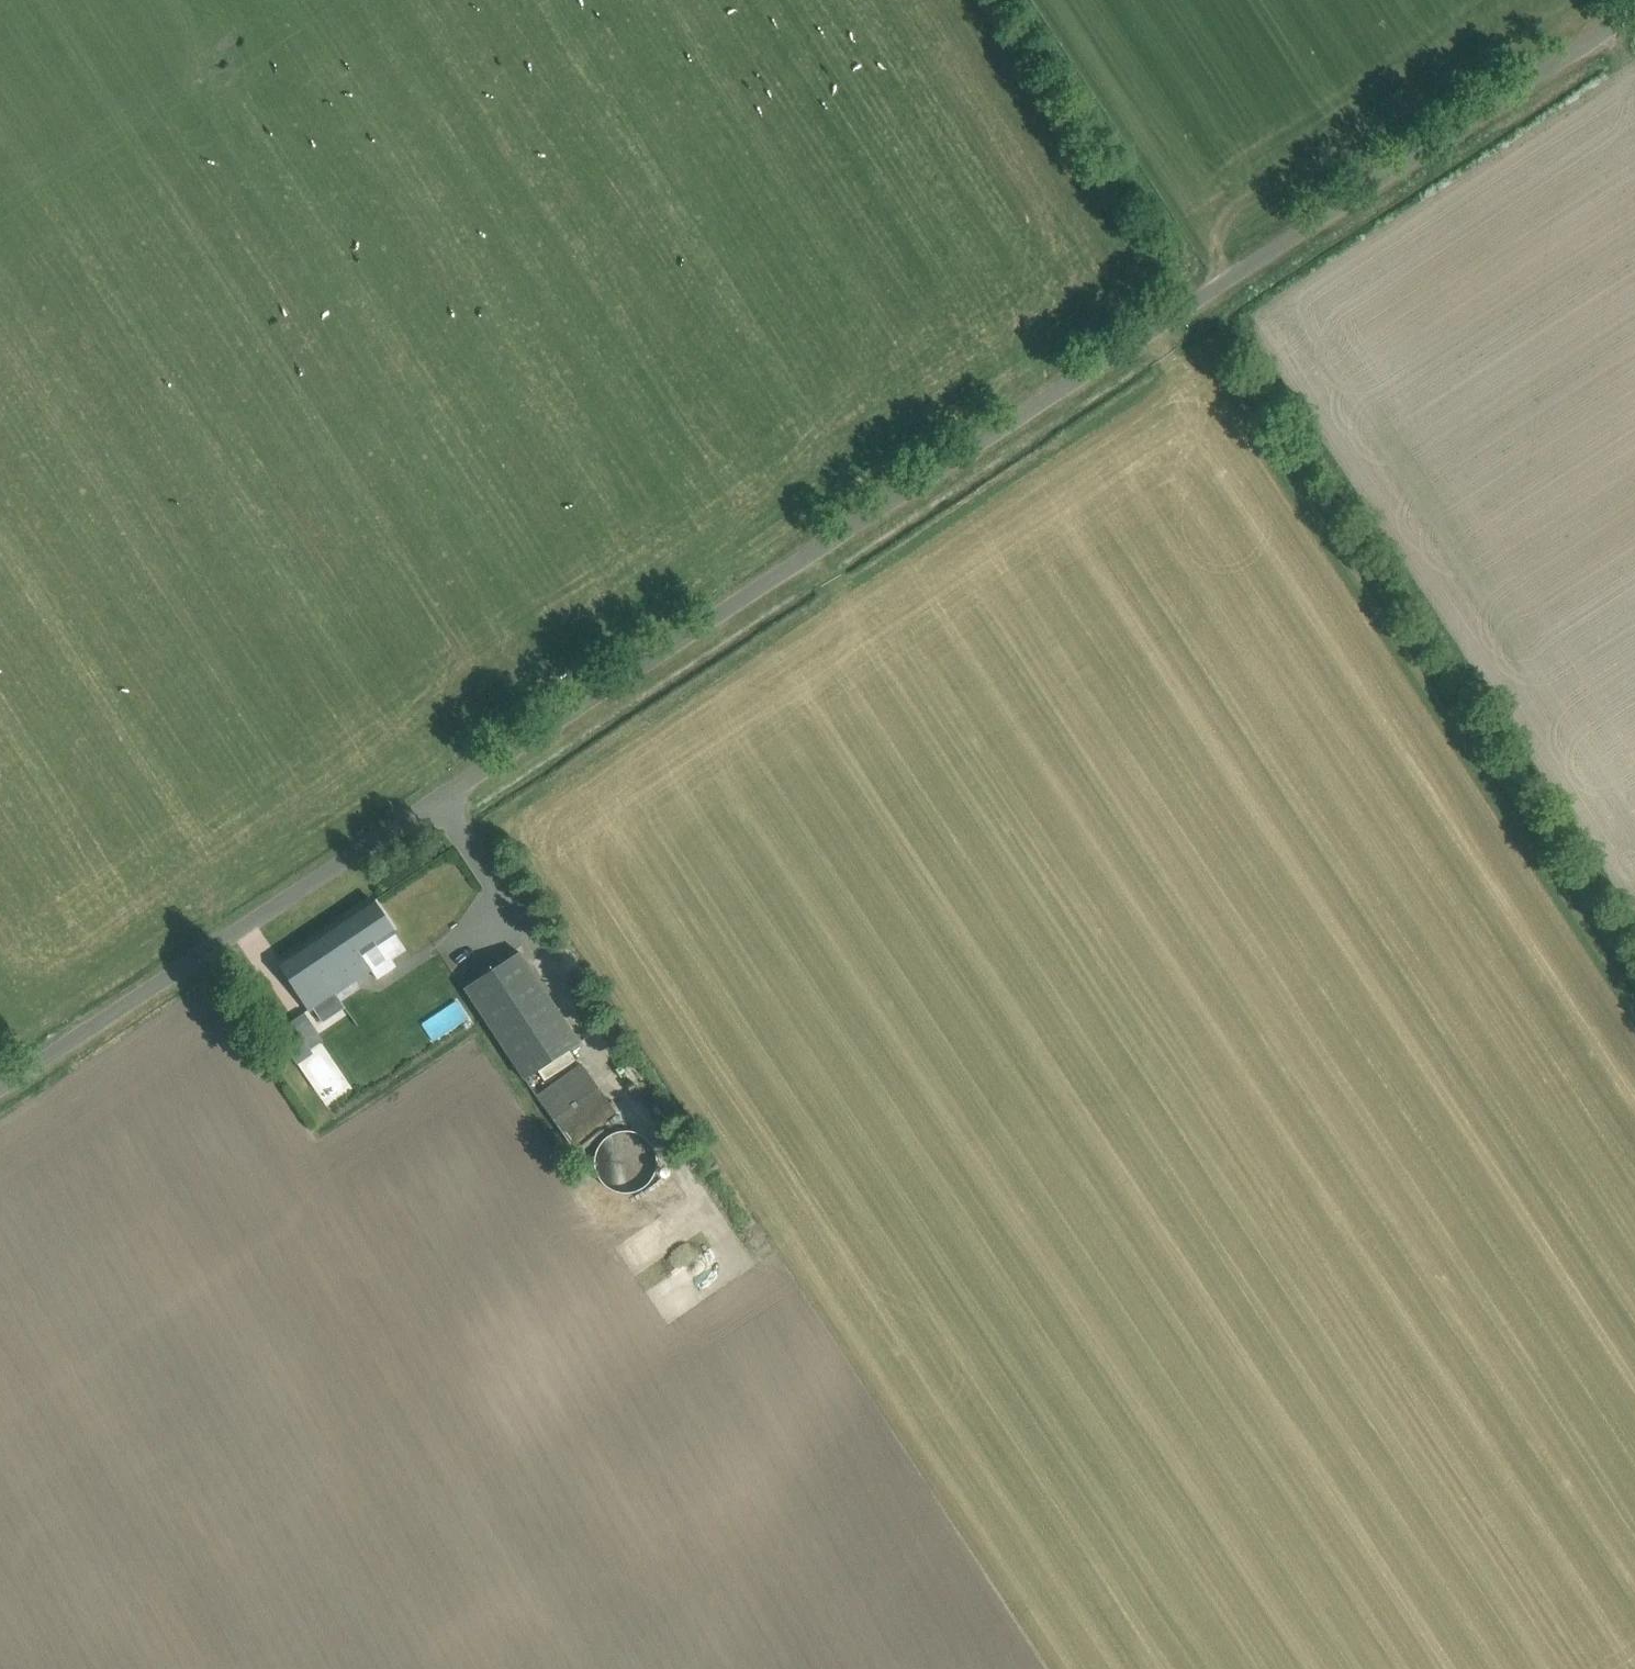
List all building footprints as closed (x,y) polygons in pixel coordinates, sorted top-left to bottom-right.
[(396,933),(385,917),(373,899),(278,963),(311,1012),(336,995),(343,1006),(360,995),(353,984),(372,971),(377,978),(394,966),(379,944),(396,933)] [(581,1042),(521,951),(464,988),(524,1079),(581,1042)] [(284,1044),(296,1062),(312,1052),(300,1034),(284,1044)] [(616,1113),(581,1063),(536,1094),(573,1144),(616,1113)] [(649,1139),(645,1137),(639,1132),(633,1130),(628,1129),(622,1130),(615,1132),(610,1133),(606,1137),(602,1141),(598,1147),(596,1152),(595,1158),(595,1165),(596,1170),(598,1176),(601,1181),(606,1185),(610,1188),(616,1190),(622,1192),(629,1192),(636,1191),(642,1188),(645,1186),(651,1180),(653,1175),(656,1170),(657,1164),(657,1158),(656,1151),(654,1147),(649,1139)]
